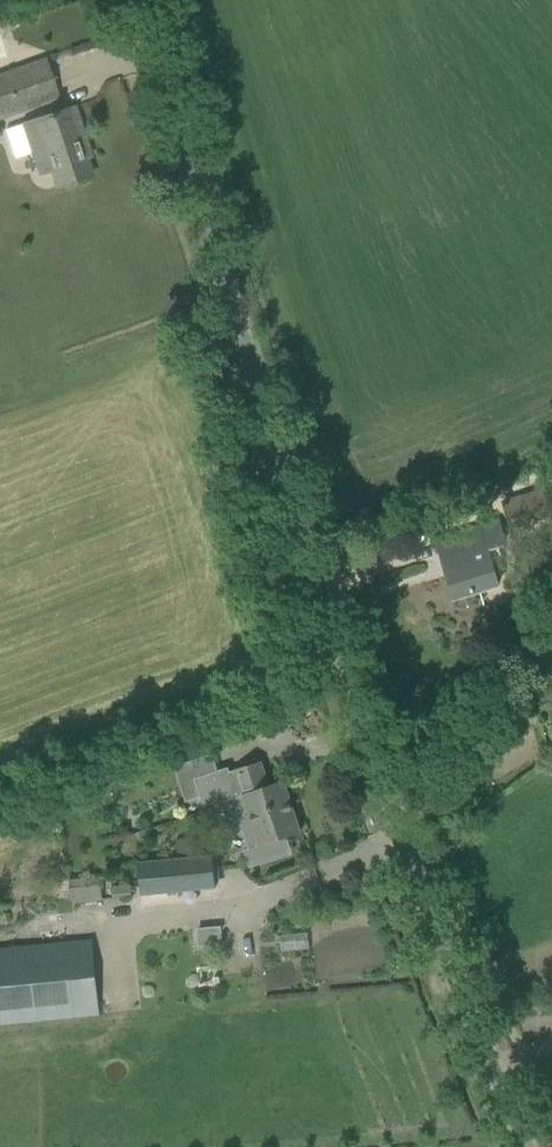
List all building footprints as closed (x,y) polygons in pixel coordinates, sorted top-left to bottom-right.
[(59,98),(46,60),(23,67),(0,75),(0,119),(37,106),(59,98)] [(81,148),(86,147),(73,108),(5,130),(14,160),(33,154),(40,174),(51,171),(57,188),(90,177),(81,148)] [(510,530),(551,518),(551,517),(542,489),(501,501),(510,530)] [(504,545),(498,523),(437,541),(455,599),(497,586),(491,565),(508,560),(504,545)] [(174,766),(178,779),(193,774),(189,762),(174,766)] [(204,811),(223,805),(222,803),(243,796),(259,846),(300,833),(283,781),(268,786),(260,762),(229,772),(228,768),(194,779),(204,811)] [(215,888),(212,856),(198,858),(196,838),(175,840),(177,860),(137,863),(140,895),(194,890),(195,900),(216,898),(215,888)] [(69,879),(70,904),(102,901),(100,877),(69,879)] [(111,888),(112,899),(131,898),(130,886),(111,888)] [(10,914),(2,915),(2,924),(11,923),(10,914)] [(220,928),(197,930),(199,946),(221,944),(220,928)] [(64,943),(0,949),(0,1024),(71,1017),(64,943)]
